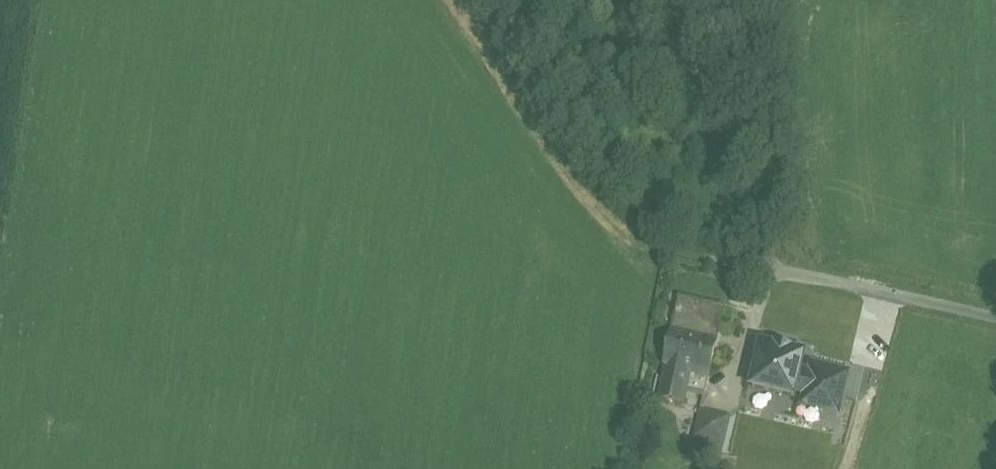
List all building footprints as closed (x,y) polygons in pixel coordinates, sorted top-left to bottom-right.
[(724,310),(680,300),(680,302),(684,303),(682,313),(678,312),(665,368),(667,369),(660,401),(684,406),(688,386),(686,386),(688,373),(709,377),(724,310)] [(800,372),(804,357),(762,347),(753,389),(794,399),(796,392),(800,372)] [(811,374),(800,372),(796,392),(805,394),(803,405),(839,413),(848,375),(813,367),(811,374)] [(729,419),(704,413),(698,438),(708,440),(705,453),(720,457),(723,444),(724,444),(729,419)]
